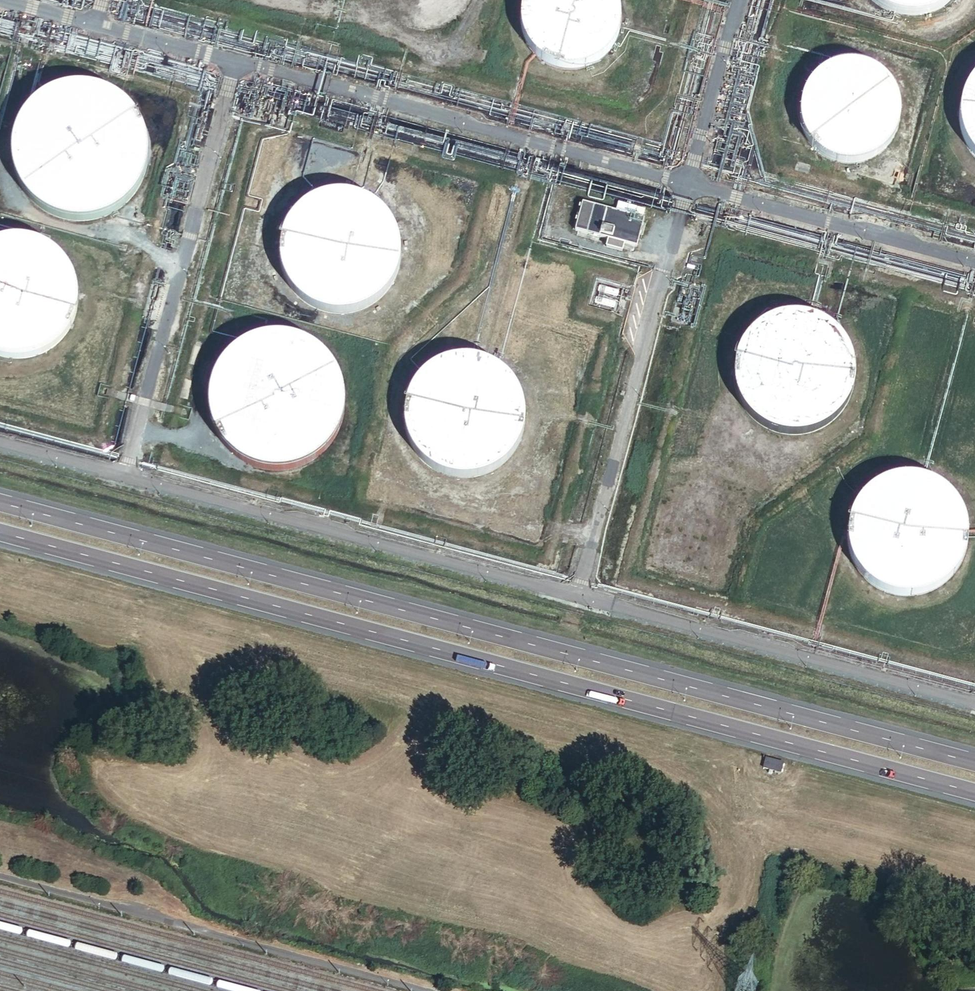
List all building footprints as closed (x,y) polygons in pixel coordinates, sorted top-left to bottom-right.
[(622,20),(622,14),(621,7),(619,1),(618,0),(525,0),(524,1),(522,7),(521,13),(521,19),(521,26),(522,32),(524,38),(527,44),(530,49),(534,54),(539,59),(544,62),(550,66),(556,68),(562,70),(568,70),(574,70),(581,70),(587,68),(593,66),(599,63),(604,59),(608,55),(612,50),(616,44),(619,39),(621,32),(622,26),(622,20)] [(872,2),(878,7),(885,11),(892,14),(899,15),(907,17),(915,17),(922,16),(930,14),(937,11),(944,7),(950,3),(953,0),(869,0),(872,2)] [(898,120),(899,113),(898,107),(897,101),(895,94),(893,89),(889,83),(885,78),(880,74),(875,70),(870,67),(864,65),(858,63),(851,62),(845,62),(838,63),(832,64),(826,67),(821,70),(816,74),(811,78),(807,83),(803,88),(801,94),(799,100),(797,106),(797,113),(797,119),(799,125),(801,131),(803,137),(807,142),(811,147),(815,152),(821,156),(826,159),(832,161),(838,163),(845,164),(851,164),(857,163),(863,161),(869,159),(875,156),(880,152),(885,148),(889,143),(892,138),(895,132),(897,126),(898,120)] [(972,79),(968,85),(964,92),(962,99),(961,107),(960,114),(961,122),(962,129),(964,136),(967,143),(971,149),(974,154),(974,75),(972,79)] [(142,177),(145,169),(147,161),(147,153),(147,144),(145,136),(142,128),(139,120),(134,113),(129,106),(123,100),(116,95),(109,91),(101,88),(92,86),(84,85),(75,85),(67,86),(59,88),(51,91),(43,95),(36,100),(30,106),(25,112),(20,119),(16,127),(14,135),(12,144),(12,152),(12,160),(14,169),(16,177),(20,185),(24,192),(30,199),(36,204),(43,209),(50,213),(58,217),(66,219),(75,220),(83,220),(92,219),(100,217),(108,214),(115,210),(122,205),(129,199),(134,192),(139,185),(142,177)] [(398,267),(400,260),(400,253),(400,245),(398,238),(396,231),(393,224),(389,217),(384,212),(379,207),(373,202),(366,198),(359,196),(352,194),(344,193),(337,193),(329,194),(322,195),(315,198),(309,202),(302,206),(297,211),(292,217),(288,223),(285,230),(283,237),(281,245),(281,252),(281,260),(282,267),(285,274),(288,281),(292,287),(297,293),(302,298),(308,303),(315,306),(322,309),(329,311),(336,312),(344,312),(351,311),(359,309),(366,307),(372,303),(378,299),(384,294),(389,288),(393,281),(396,275),(398,267)] [(644,219),(582,202),(575,229),(608,238),(605,246),(622,251),(624,242),(637,246),(644,219)] [(78,304),(79,296),(78,289),(77,281),(75,274),(71,267),(67,261),(63,255),(57,250),(51,246),(45,242),(38,239),(30,237),(23,236),(15,236),(8,237),(1,239),(0,239),(0,353),(7,355),(15,356),(22,356),(30,355),(37,353),(44,350),(51,347),(57,342),(62,337),(67,331),(71,325),(74,318),(77,311),(78,304)] [(854,389),(855,382),(856,374),(855,367),(854,359),(852,352),(849,345),(845,339),(840,333),(834,328),(828,324),(822,320),(815,317),(808,315),(800,314),(793,314),(785,315),(778,317),(771,320),(764,323),(758,328),(753,333),(748,339),(744,345),(741,352),(738,359),(737,366),(736,374),(737,381),(738,389),(740,396),(744,403),(747,409),(752,415),(758,420),(764,424),(770,428),(777,431),(785,433),(792,434),(800,434),(807,433),(814,431),(821,428),(828,425),(834,420),(839,415),(844,409),(848,403),(852,396),(854,389)] [(340,426),(342,418),(344,410),(345,401),(344,393),(343,385),(340,376),(337,369),(332,361),(327,355),(320,349),(313,344),(306,340),(298,337),(290,335),(281,333),(273,333),(264,334),(256,337),(248,340),(241,344),(234,349),(228,354),(222,361),(218,368),(214,376),(211,384),(210,392),(209,401),(210,409),(211,418),(214,426),(217,433),(222,441),(227,447),(234,453),(240,458),(248,462),(256,465),(264,468),(272,469),(281,469),(289,468),(298,466),(305,463),(313,458),(320,453),(326,448),(332,441),(336,434),(340,426)] [(522,432),(524,425),(524,417),(524,410),(523,402),(520,395),(517,388),(513,382),(508,376),(503,371),(497,367),(490,363),(483,360),(476,358),(469,357),(461,357),(454,358),(446,360),(439,363),(433,366),(427,371),(421,376),(416,382),(412,388),(409,395),(407,402),(405,409),(405,417),(405,424),(407,432),(409,439),(412,445),(416,452),(421,458),(426,463),(432,467),(439,471),(446,474),(453,476),(461,477),(468,477),(476,476),(483,474),(490,471),(496,468),(503,463),(508,458),(513,452),(517,446),(520,439),(522,432)] [(966,548),(968,541),(968,533),(968,526),(966,518),(964,511),(961,504),(957,498),(952,492),(947,487),(941,483),(934,479),(927,476),(920,474),(912,473),(905,473),(897,474),(890,476),(883,479),(876,482),(870,487),(865,492),(860,498),(856,504),(853,511),(850,518),(849,525),(848,533),(849,540),(850,548),(853,555),(856,561),(860,568),(864,574),(870,579),(876,583),(883,587),(890,590),(897,592),(904,593),(912,593),(919,592),(926,590),(933,587),(940,584),(946,579),(952,574),(956,568),(961,562),(964,555),(966,548)] [(783,762),(766,758),(764,766),(781,771),(783,762)]
